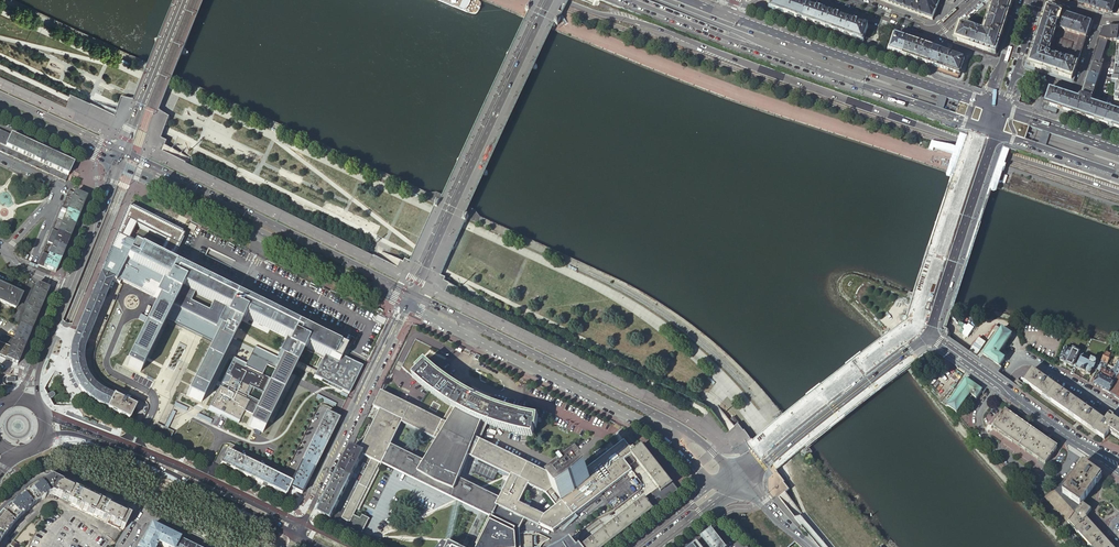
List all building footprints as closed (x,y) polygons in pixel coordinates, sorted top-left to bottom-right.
[(808,6),(810,0),(773,0),(770,9),(802,21),(808,6)] [(921,15),(928,18),(932,19),(932,20),(939,2),(939,0),(880,0),(921,15)] [(992,7),(1009,13),(1010,8),(1012,2),(1006,0),(994,0),(992,7)] [(1079,5),(1090,9),(1095,10),(1098,0),(1081,0),(1080,2),(1079,5)] [(1095,10),(1096,11),(1106,14),(1108,14),(1109,15),(1110,15),(1110,14),(1111,14),(1111,13),(1112,13),(1116,0),(1115,0),(1098,0),(1095,10)] [(831,14),(808,6),(802,21),(825,29),(831,14)] [(1009,13),(992,7),(987,21),(1004,26),(1005,23),(1007,17),(1009,13)] [(1090,24),(1046,9),(1044,16),(1040,27),(1037,36),(1034,46),(1029,60),(1029,61),(1028,66),(1054,75),(1061,77),(1071,81),(1077,64),(1084,44),(1087,34),(1090,24)] [(849,21),(831,14),(825,29),(844,36),(849,21)] [(868,27),(849,21),(844,36),(862,42),(868,27)] [(987,21),(983,34),(1000,40),(1004,26),(987,21)] [(970,47),(975,31),(960,26),(954,41),(962,44),(970,47)] [(1117,43),(1118,29),(1110,29),(1103,29),(1102,33),(1095,55),(1103,58),(1108,43),(1117,43)] [(1118,104),(1118,29),(1117,43),(1114,77),(1106,99),(1118,104)] [(983,34),(975,31),(970,47),(983,51),(995,55),(1000,40),(983,34)] [(888,51),(902,56),(908,41),(894,36),(888,51)] [(908,41),(902,56),(929,65),(934,50),(922,46),(908,41)] [(943,53),(934,50),(929,65),(938,68),(943,53)] [(943,53),(938,68),(959,76),(964,61),(945,54),(943,53)] [(1103,58),(1095,55),(1094,57),(1093,60),(1101,63),(1103,58)] [(1100,67),(1092,64),(1091,65),(1089,70),(1088,75),(1099,79),(1103,68),(1100,67)] [(1086,81),(1084,85),(1096,89),(1099,79),(1088,75),(1087,77),(1086,81)] [(1084,85),(1081,97),(1092,101),(1096,89),(1084,85)] [(1067,112),(1072,97),(1068,96),(1049,89),(1044,105),(1067,112)] [(1080,100),(1072,97),(1067,112),(1090,120),(1094,106),(1090,105),(1092,101),(1081,97),(1080,98),(1080,100)] [(1090,120),(1113,128),(1118,129),(1118,125),(1118,114),(1112,112),(1112,111),(1108,110),(1108,111),(1094,106),(1090,120)] [(0,130),(0,152),(65,181),(73,164),(55,156),(49,153),(41,149),(33,146),(26,142),(0,130)] [(61,207),(79,215),(80,212),(83,205),(86,198),(69,190),(61,207)] [(184,232),(173,226),(149,214),(128,206),(110,249),(128,258),(116,282),(119,283),(121,279),(123,276),(136,282),(134,286),(158,297),(125,364),(140,371),(173,305),(219,328),(195,376),(186,394),(201,402),(211,382),(219,386),(210,406),(239,421),(245,410),(249,401),(258,405),(253,414),(248,425),(263,433),(273,414),(296,366),(306,346),(326,356),(315,378),(349,394),(353,387),(364,366),(342,357),(347,348),(320,335),(171,260),(184,232)] [(57,219),(74,226),(79,215),(61,207),(57,219)] [(57,219),(52,230),(70,238),(71,235),(73,229),(74,226),(57,219)] [(47,242),(65,249),(70,238),(52,230),(47,242)] [(47,242),(42,253),(60,261),(62,255),(64,251),(65,249),(47,242)] [(128,258),(110,249),(99,275),(100,275),(112,280),(116,282),(128,258)] [(60,261),(42,253),(37,265),(55,273),(60,261)] [(105,298),(112,280),(100,275),(93,293),(105,298)] [(121,279),(134,286),(136,282),(123,276),(121,279)] [(48,289),(27,281),(25,286),(21,295),(21,296),(15,309),(9,320),(19,324),(31,330),(42,304),(48,289)] [(15,309),(21,296),(21,295),(0,286),(0,302),(15,309)] [(88,303),(77,328),(90,333),(99,311),(105,298),(93,293),(89,303),(88,303)] [(31,330),(19,324),(14,338),(8,335),(6,339),(24,347),(31,330)] [(219,328),(217,327),(193,375),(195,376),(219,328)] [(70,347),(70,348),(83,350),(84,348),(84,347),(85,345),(85,343),(86,340),(90,333),(77,328),(74,335),(72,341),(71,342),(71,343),(71,344),(70,345),(70,346),(70,347)] [(1012,335),(1002,328),(984,356),(990,360),(1001,367),(1005,359),(999,355),(1012,335)] [(6,339),(4,344),(0,343),(0,356),(5,358),(5,359),(17,364),(23,350),(24,347),(6,339)] [(428,346),(422,343),(417,352),(422,356),(428,346)] [(1060,360),(1076,368),(1082,356),(1082,355),(1079,354),(1079,353),(1078,353),(1073,350),(1073,351),(1071,350),(1065,347),(1060,357),(1061,357),(1060,360)] [(70,368),(70,370),(83,367),(83,365),(83,363),(83,362),(83,361),(82,359),(82,358),(82,357),(83,355),(83,353),(83,352),(83,350),(70,348),(70,349),(69,350),(69,351),(69,353),(69,354),(69,356),(69,358),(69,360),(69,361),(69,363),(69,364),(69,365),(69,366),(70,367),(70,368)] [(1111,355),(1106,352),(1100,363),(1100,364),(1102,365),(1103,365),(1103,364),(1104,363),(1107,364),(1111,355)] [(245,366),(224,356),(217,369),(232,376),(238,379),(245,366)] [(1082,356),(1076,368),(1090,375),(1093,370),(1096,371),(1100,364),(1100,363),(1091,358),(1090,360),(1082,356)] [(552,532),(631,471),(627,467),(623,461),(629,455),(631,454),(633,453),(624,441),(581,474),(587,481),(560,502),(550,488),(561,480),(481,440),(488,424),(502,429),(523,434),(529,435),(534,436),(535,430),(537,430),(538,422),(540,414),(523,410),(508,406),(488,398),(476,393),(468,388),(458,382),(446,374),(435,364),(430,360),(414,376),(421,381),(427,387),(435,393),(445,400),(454,405),(459,408),(448,425),(383,393),(375,409),(378,411),(362,450),(366,452),(364,456),(371,459),(359,482),(349,502),(343,514),(341,518),(349,521),(351,522),(358,509),(360,510),(362,506),(364,503),(382,467),(383,463),(380,462),(381,460),(388,445),(389,443),(400,422),(401,419),(443,440),(429,463),(427,465),(422,474),(435,482),(449,487),(452,478),(454,476),(464,451),(513,476),(501,499),(499,502),(498,505),(524,518),(552,532)] [(311,377),(318,363),(315,361),(308,375),(311,377)] [(1118,373),(1118,364),(1115,372),(1116,372),(1114,375),(1101,369),(1098,374),(1114,383),(1118,373)] [(296,366),(273,414),(275,415),(298,367),(296,366)] [(88,399),(89,399),(97,388),(96,387),(94,386),(93,385),(92,383),(90,381),(89,379),(88,378),(87,376),(85,373),(85,371),(84,369),(83,367),(70,370),(71,371),(71,374),(72,375),(72,377),(73,379),(74,381),(75,382),(75,383),(76,385),(77,386),(78,388),(79,389),(80,390),(81,392),(83,394),(84,395),(86,396),(87,397),(88,399)] [(270,379),(250,369),(243,382),(249,385),(264,392),(270,379)] [(1104,439),(1109,432),(1113,427),(1104,421),(1072,398),(1045,379),(1031,369),(1022,381),(1077,421),(1092,431),(1104,439)] [(1114,383),(1109,392),(1109,393),(1118,400),(1118,373),(1114,383)] [(1098,374),(1093,384),(1109,392),(1114,383),(1098,374)] [(977,400),(983,391),(974,385),(966,380),(948,408),(958,415),(971,396),(977,400)] [(97,404),(107,410),(113,397),(104,393),(102,392),(101,391),(100,390),(99,390),(97,388),(89,399),(90,400),(92,401),(93,402),(94,403),(95,403),(96,404),(97,404)] [(115,414),(128,420),(135,408),(114,397),(113,397),(107,410),(108,411),(115,414)] [(258,405),(249,401),(245,410),(253,414),(258,405)] [(159,408),(157,414),(163,417),(166,411),(159,408)] [(1045,464),(1057,448),(1052,444),(1048,442),(1047,441),(1045,440),(1022,423),(1020,422),(1004,411),(993,427),(1045,464)] [(313,438),(326,444),(331,433),(339,418),(326,412),(317,432),(316,431),(315,432),(316,433),(313,438)] [(1104,421),(1113,427),(1109,432),(1118,439),(1118,421),(1109,414),(1104,421)] [(400,422),(389,443),(391,445),(402,423),(436,440),(425,462),(429,463),(443,440),(401,419),(400,422)] [(301,463),(314,469),(319,458),(326,444),(313,438),(304,457),(303,456),(303,458),(304,458),(301,463)] [(391,445),(389,443),(388,445),(381,460),(380,462),(383,463),(413,479),(454,499),(458,501),(491,518),(492,516),(498,505),(499,502),(501,499),(459,479),(454,476),(452,478),(449,487),(435,482),(422,474),(427,465),(429,463),(425,462),(391,445)] [(362,450),(352,445),(350,450),(345,460),(339,471),(353,477),(359,466),(365,469),(368,464),(362,461),(364,456),(366,452),(362,450)] [(633,453),(631,454),(642,468),(653,460),(643,445),(633,453)] [(226,452),(220,466),(240,475),(245,478),(259,485),(267,489),(270,490),(277,477),(252,465),(247,463),(226,452)] [(634,461),(629,455),(623,461),(627,467),(634,461)] [(653,460),(642,468),(657,489),(661,493),(672,484),(653,460)] [(498,470),(479,462),(474,472),(493,480),(498,470)] [(291,482),(289,488),(301,495),(303,490),(308,482),(311,475),(314,469),(301,463),(292,481),(291,481),(290,482),(291,482)] [(1045,496),(1091,546),(1112,546),(1085,517),(1090,510),(1082,504),(1089,493),(1100,477),(1083,464),(1069,484),(1064,480),(1045,496)] [(587,481),(581,474),(577,468),(561,480),(550,488),(560,502),(587,481)] [(353,477),(339,471),(335,479),(329,492),(343,499),(353,477)] [(51,493),(51,477),(47,476),(45,477),(43,478),(41,479),(40,480),(41,484),(36,486),(33,484),(31,486),(28,488),(25,489),(24,490),(35,504),(38,502),(42,500),(44,498),(47,496),(49,495),(51,493)] [(71,503),(77,490),(74,489),(69,486),(51,477),(51,493),(71,503)] [(277,477),(270,490),(272,491),(277,494),(282,496),(284,497),(289,488),(291,482),(290,482),(284,479),(284,481),(277,477)] [(677,491),(672,484),(661,493),(657,489),(644,499),(653,510),(677,491)] [(33,506),(35,504),(24,490),(24,491),(21,492),(18,495),(16,497),(18,500),(14,503),(11,502),(8,504),(7,506),(5,507),(3,509),(16,521),(20,518),(22,516),(24,514),(26,512),(28,510),(30,508),(33,506)] [(96,518),(103,503),(100,502),(99,501),(90,497),(77,490),(71,503),(70,505),(96,518)] [(318,514),(332,521),(343,499),(329,492),(326,499),(318,514)] [(631,527),(653,510),(644,499),(623,516),(631,527)] [(118,529),(122,531),(130,516),(112,508),(107,505),(103,503),(96,518),(107,523),(106,524),(117,529),(118,529)] [(476,546),(521,546),(519,529),(524,518),(498,505),(492,516),(491,518),(476,546)] [(16,521),(3,509),(1,512),(0,513),(0,541),(2,539),(4,536),(6,533),(8,531),(10,528),(12,526),(14,524),(16,521)] [(362,535),(370,518),(363,514),(361,518),(355,515),(351,522),(349,521),(346,527),(362,535)] [(631,527),(623,516),(602,532),(611,543),(631,527)] [(178,540),(159,530),(150,526),(139,544),(137,546),(162,546),(174,546),(178,540)] [(519,529),(521,546),(540,546),(541,546),(541,545),(542,544),(543,542),(544,542),(545,541),(546,540),(547,540),(548,539),(549,539),(537,533),(531,532),(531,531),(519,529)] [(710,531),(695,542),(699,546),(723,546),(710,531)] [(585,545),(586,546),(605,546),(611,543),(602,532),(585,545)]
